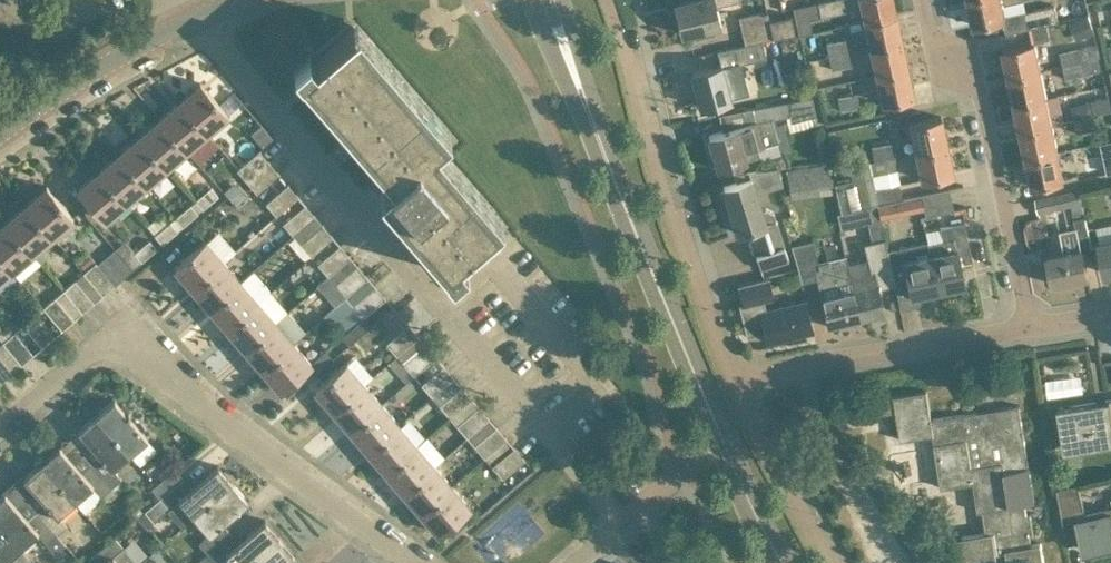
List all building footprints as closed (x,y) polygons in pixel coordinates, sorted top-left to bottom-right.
[(674,1),(682,32),(721,23),(717,4),(734,0),(677,0),(674,1)] [(782,8),(793,6),(796,5),(795,0),(780,0),(782,8)] [(796,5),(793,6),(799,33),(812,30),(809,17),(860,6),(863,18),(896,11),(894,0),(818,0),(796,5)] [(1017,0),(970,0),(975,23),(1007,16),(1004,3),(1017,0)] [(1055,3),(1025,9),(1029,27),(1059,20),(1055,3)] [(745,42),(762,38),(773,36),(770,18),(767,8),(739,14),(745,42)] [(902,38),(896,11),(863,18),(869,46),(902,38)] [(791,13),(770,18),(773,36),(796,31),(791,13)] [(1070,21),(1077,39),(1096,31),(1089,13),(1070,21)] [(459,252),(498,219),(433,143),(446,131),(353,23),(314,57),(308,50),(309,49),(308,48),(293,61),(294,62),(299,58),(397,171),(383,183),(384,183),(378,188),(405,219),(410,214),(456,267),(451,272),(452,272),(467,259),(466,259),(465,259),(459,252)] [(829,54),(848,50),(845,36),(826,40),(829,54)] [(701,104),(729,97),(746,92),(739,61),(766,55),(762,38),(745,42),(718,48),(721,62),(691,70),(701,104)] [(869,46),(875,73),(908,66),(902,38),(869,46)] [(1004,47),(1010,74),(1043,67),(1037,40),(1004,47)] [(1061,50),(1063,63),(1091,58),(1100,57),(1098,43),(1061,50)] [(848,50),(829,54),(832,68),(851,64),(848,50)] [(1094,72),(1091,58),(1063,63),(1066,77),(1094,72)] [(881,100),(892,98),(914,93),(908,66),(875,73),(881,100)] [(1048,95),(1043,67),(1010,74),(1016,102),(1048,95)] [(181,98),(208,129),(228,112),(201,81),(181,98)] [(860,104),(857,90),(837,95),(840,109),(860,104)] [(1022,129),(1054,122),(1054,121),(1066,118),(1060,93),(1049,96),(1048,95),(1016,102),(1022,129)] [(1108,94),(1091,98),(1094,112),(1110,108),(1108,94)] [(719,167),(732,163),(757,156),(754,146),(778,138),(771,117),(791,113),(792,119),(812,114),(809,95),(752,105),(754,119),(730,126),(709,133),(719,167)] [(181,98),(160,116),(187,147),(208,129),(181,98)] [(1095,119),(1094,114),(1074,118),(1074,120),(1077,132),(1097,128),(1095,119)] [(910,121),(916,149),(947,142),(942,115),(910,121)] [(187,147),(160,116),(140,133),(167,165),(187,147)] [(1055,124),(1074,120),(1074,118),(1054,122),(1022,129),(1027,156),(1060,149),(1055,124)] [(261,122),(251,131),(263,145),(273,136),(261,122)] [(146,182),(167,165),(140,133),(119,151),(146,182)] [(1101,140),(1104,152),(1110,150),(1110,138),(1101,140)] [(875,158),(894,154),(891,140),(872,144),(875,158)] [(947,142),(916,149),(921,177),(953,170),(947,142)] [(260,148),(237,167),(247,178),(269,160),(260,148)] [(1060,149),(1027,156),(1033,184),(1065,177),(1060,149)] [(126,200),(146,182),(119,151),(99,169),(126,200)] [(869,161),(872,173),(897,168),(894,154),(875,158),(875,160),(869,161)] [(849,159),(853,177),(841,179),(848,209),(877,202),(878,202),(878,201),(875,186),(872,173),(869,161),(868,155),(866,155),(849,159)] [(247,178),(257,190),(279,171),(269,160),(247,178)] [(828,162),(786,168),(789,189),(831,183),(828,162)] [(126,200),(99,169),(78,186),(105,217),(126,200)] [(729,201),(739,231),(748,228),(756,252),(785,243),(774,211),(767,207),(762,208),(752,176),(724,185),(725,189),(722,190),(726,202),(729,201)] [(898,197),(902,196),(899,181),(875,186),(878,201),(898,197)] [(267,201),(277,213),(298,194),(288,182),(267,201)] [(47,184),(27,201),(54,234),(75,217),(62,201),(47,184)] [(218,194),(211,185),(195,198),(203,206),(218,194)] [(1081,201),(1078,188),(1036,197),(1039,210),(1073,203),(1077,224),(1061,228),(1065,250),(1048,253),(1054,282),(1089,275),(1083,247),(1093,245),(1087,214),(1084,214),(1081,201)] [(901,211),(924,206),(921,192),(902,196),(898,197),(901,211)] [(54,234),(27,201),(6,219),(34,251),(54,234)] [(182,224),(198,211),(190,202),(175,215),(182,224)] [(305,202),(284,221),(294,233),(316,214),(305,202)] [(882,225),(877,202),(848,209),(837,211),(840,227),(869,221),(870,227),(882,225)] [(13,269),(34,251),(6,219),(0,224),(0,253),(13,269)] [(177,228),(170,220),(155,233),(162,241),(177,228)] [(944,237),(929,241),(939,287),(966,281),(961,261),(973,259),(964,220),(961,221),(952,223),(941,225),(944,237)] [(333,234),(323,222),(301,241),(311,253),(333,234)] [(887,248),(884,236),(872,239),(864,241),(870,268),(853,273),(863,316),(885,311),(879,285),(895,282),(888,248),(887,248)] [(150,237),(136,250),(125,238),(116,246),(133,266),(157,246),(150,237)] [(207,238),(175,265),(193,285),(224,258),(207,238)] [(912,293),(939,287),(929,241),(928,241),(928,238),(888,248),(895,282),(896,285),(901,307),(914,304),(912,293)] [(1101,242),(1103,249),(1107,271),(1110,270),(1110,240),(1101,242)] [(340,243),(318,261),(329,273),(350,255),(340,243)] [(88,251),(79,259),(85,266),(94,258),(88,251)] [(13,269),(0,253),(0,280),(13,269)] [(863,316),(853,273),(850,262),(849,262),(847,253),(813,261),(828,324),(863,316)] [(193,285),(210,306),(242,279),(224,258),(193,285)] [(103,293),(115,282),(97,262),(96,260),(84,270),(103,293)] [(368,274),(358,263),(336,282),(346,293),(368,274)] [(386,296),(375,283),(368,274),(346,293),(346,294),(335,303),(335,304),(326,312),(334,320),(344,332),(363,315),(386,296)] [(806,297),(777,305),(766,307),(763,297),(774,295),(769,275),(738,282),(742,301),(739,301),(747,334),(764,330),(766,339),(814,328),(806,297)] [(75,278),(63,288),(83,310),(94,300),(75,278)] [(228,326),(259,299),(242,279),(210,306),(228,326)] [(55,295),(43,305),(62,327),(74,317),(55,295)] [(245,346),(276,319),(259,299),(228,326),(245,346)] [(263,367),(294,340),(305,330),(288,309),(276,319),(245,346),(263,367)] [(35,312),(23,323),(42,345),(54,334),(35,312)] [(409,322),(387,341),(397,353),(419,334),(409,322)] [(15,330),(3,340),(22,362),(34,352),(15,330)] [(311,360),(294,340),(263,367),(281,387),(310,362),(317,370),(334,356),(327,347),(311,360)] [(436,354),(426,342),(404,361),(415,373),(436,354)] [(436,354),(423,366),(430,375),(444,363),(436,354)] [(1,380),(13,370),(0,355),(0,379),(1,380)] [(346,360),(324,379),(315,387),(333,408),(364,381),(346,360)] [(430,375),(422,382),(432,394),(454,375),(444,363),(430,375)] [(382,401),(364,381),(333,408),(351,428),(382,401)] [(462,384),(440,403),(450,415),(472,396),(462,384)] [(974,480),(976,493),(1033,484),(1030,466),(1020,403),(932,417),(928,388),(857,399),(860,415),(897,409),(901,438),(933,432),(942,485),(974,480)] [(115,397),(96,412),(130,451),(148,436),(129,413),(131,412),(128,409),(127,411),(115,397)] [(1061,406),(1067,446),(1110,439),(1110,398),(1061,406)] [(400,422),(382,401),(351,428),(368,448),(400,422)] [(468,435),(490,416),(480,404),(457,423),(468,435)] [(91,462),(112,486),(123,476),(114,466),(130,451),(96,412),(79,428),(101,454),(91,462)] [(400,422),(368,448),(386,469),(418,442),(400,422)] [(507,436),(497,424),(475,443),(485,455),(507,436)] [(435,463),(418,442),(386,469),(404,489),(435,463)] [(60,444),(41,460),(76,499),(94,483),(103,494),(112,486),(91,462),(82,470),(60,444)] [(515,445),(493,464),(503,476),(525,457),(515,445)] [(46,501),(37,509),(67,543),(68,542),(59,532),(68,523),(59,513),(76,499),(41,460),(24,475),(46,501)] [(181,497),(196,515),(234,481),(218,463),(192,485),(185,477),(162,497),(160,495),(145,508),(154,519),(170,506),(181,497)] [(404,489),(421,510),(453,483),(435,463),(404,489)] [(152,485),(160,495),(162,497),(185,477),(175,466),(152,485)] [(200,540),(209,551),(232,531),(223,521),(249,499),(234,481),(196,515),(210,531),(200,540)] [(1058,487),(1068,542),(1083,539),(1085,548),(1089,547),(1110,542),(1110,505),(1086,511),(1079,481),(1058,487)] [(453,483),(421,510),(439,530),(470,504),(453,483)] [(1042,540),(1032,542),(1030,532),(1035,531),(1032,511),(1027,511),(1025,501),(1035,500),(1033,484),(976,493),(978,509),(984,508),(987,530),(962,534),(962,536),(964,535),(969,562),(1046,562),(1042,540)] [(37,509),(28,517),(5,491),(0,496),(0,523),(21,546),(39,530),(57,551),(67,543),(37,509)] [(132,508),(137,513),(142,509),(138,504),(132,508)] [(154,519),(145,508),(137,514),(147,525),(154,519)] [(237,562),(248,562),(280,535),(265,518),(239,540),(232,531),(209,551),(217,561),(228,552),(237,562)] [(29,556),(21,546),(0,523),(0,562),(22,562),(29,556)] [(140,562),(125,545),(115,534),(108,540),(92,555),(99,562),(139,562),(140,562)] [(296,554),(280,535),(248,562),(286,562),(296,554)]
